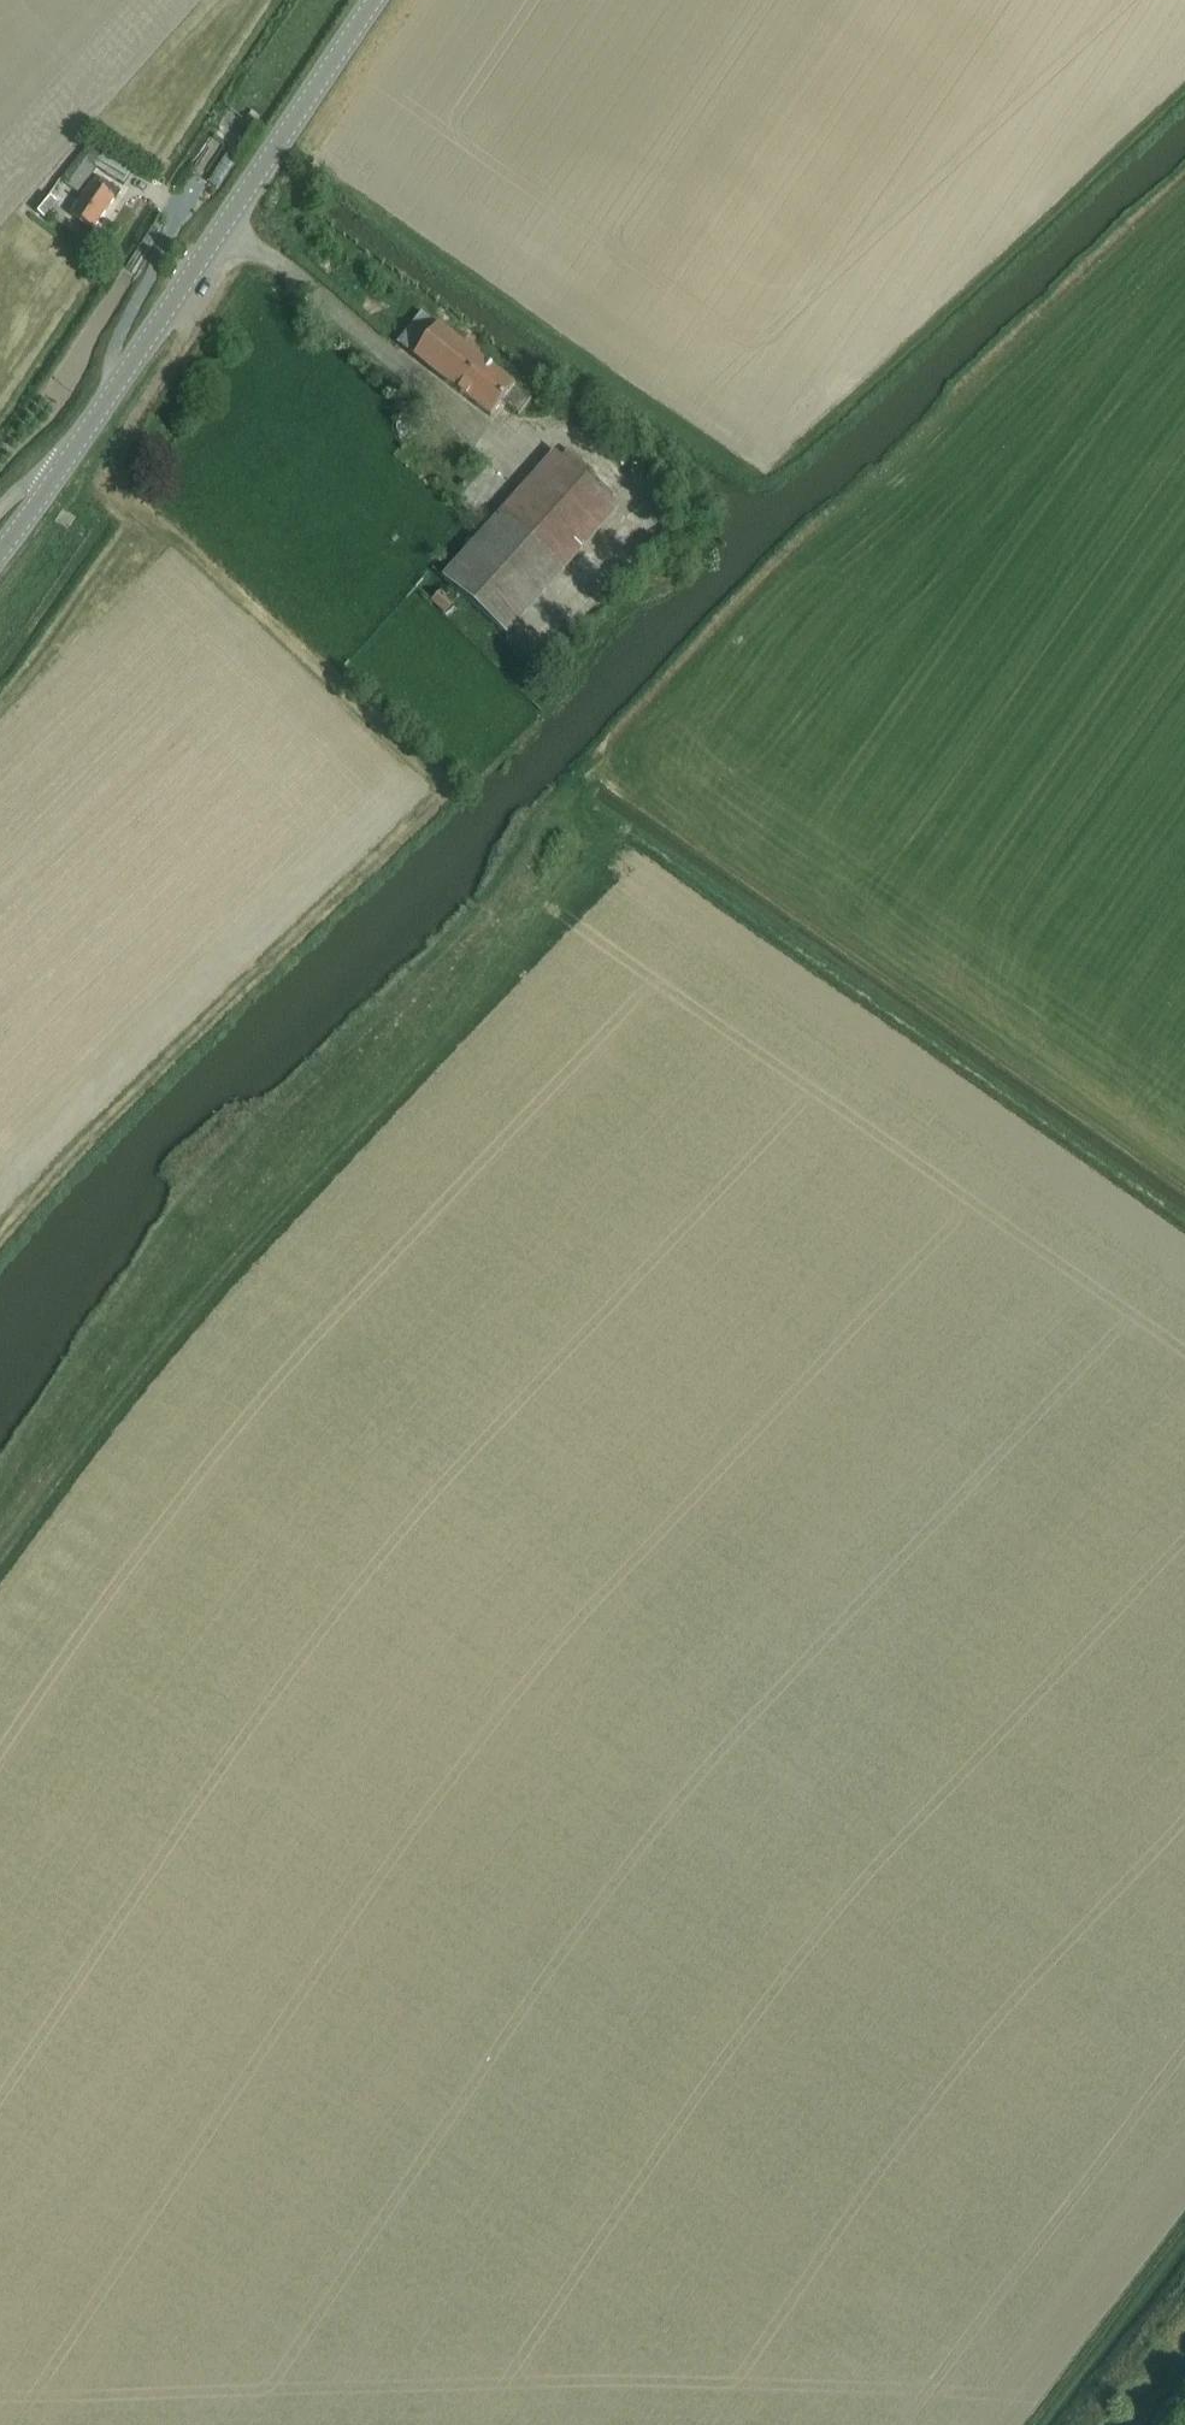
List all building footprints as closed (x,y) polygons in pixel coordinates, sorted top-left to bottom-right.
[(130,171),(110,158),(85,142),(60,182),(78,193),(95,167),(122,184),(130,171)] [(227,154),(208,182),(217,188),(236,160),(227,154)] [(92,230),(113,199),(90,183),(69,214),(92,230)] [(45,219),(57,203),(49,196),(36,212),(45,219)] [(517,415),(530,399),(420,312),(396,343),(490,416),(501,402),(517,415)] [(549,415),(560,400),(546,390),(535,404),(549,415)] [(583,464),(567,450),(560,458),(553,452),(442,577),(505,634),(617,508),(576,472),(583,464)] [(446,615),(455,603),(440,592),(431,603),(446,615)]
